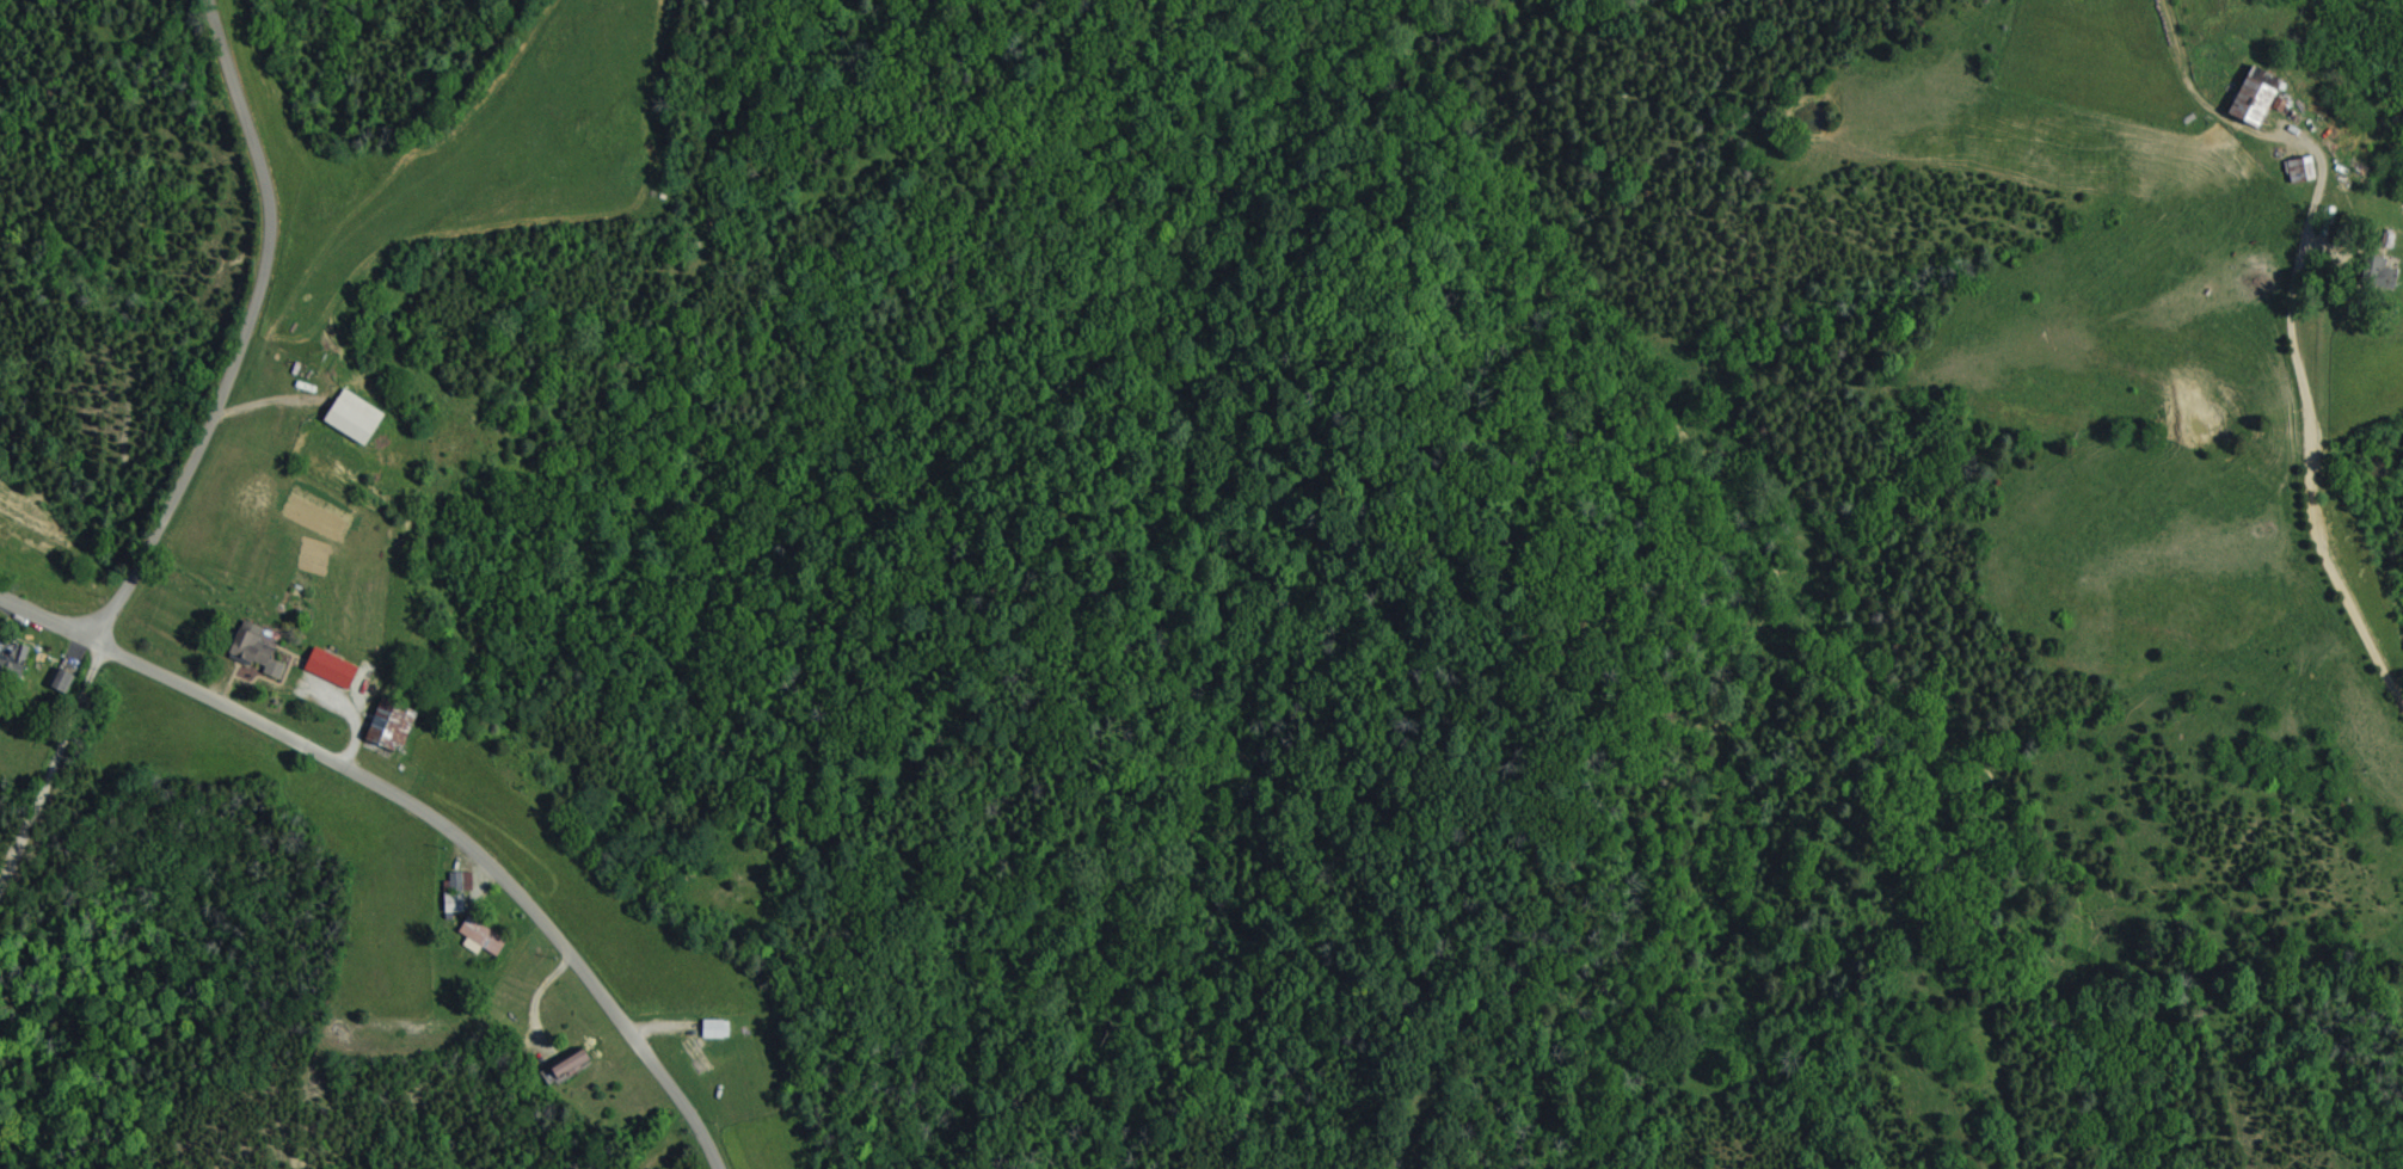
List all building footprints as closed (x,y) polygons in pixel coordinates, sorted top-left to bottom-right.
[(2232,112),(2263,127),(2281,88),(2250,74),(2232,112)] [(2289,182),(2315,179),(2313,157),(2286,160),(2289,182)] [(368,445),(387,413),(345,388),(326,420),(368,445)] [(280,678),(285,662),(273,658),(276,648),(258,641),(263,626),(244,619),(232,654),(264,665),(262,672),(280,678)] [(0,641),(0,676),(8,678),(10,670),(24,673),(30,647),(0,641)] [(305,669),(350,690),(360,667),(316,646),(305,669)] [(54,687),(69,692),(75,672),(61,667),(54,687)] [(416,706),(379,698),(370,742),(406,750),(416,706)] [(467,936),(462,944),(478,954),(482,947),(497,956),(507,939),(469,916),(459,932),(467,936)] [(729,1020),(704,1019),(703,1037),(729,1038),(729,1020)] [(592,1058),(586,1047),(554,1065),(560,1076),(592,1058)]
